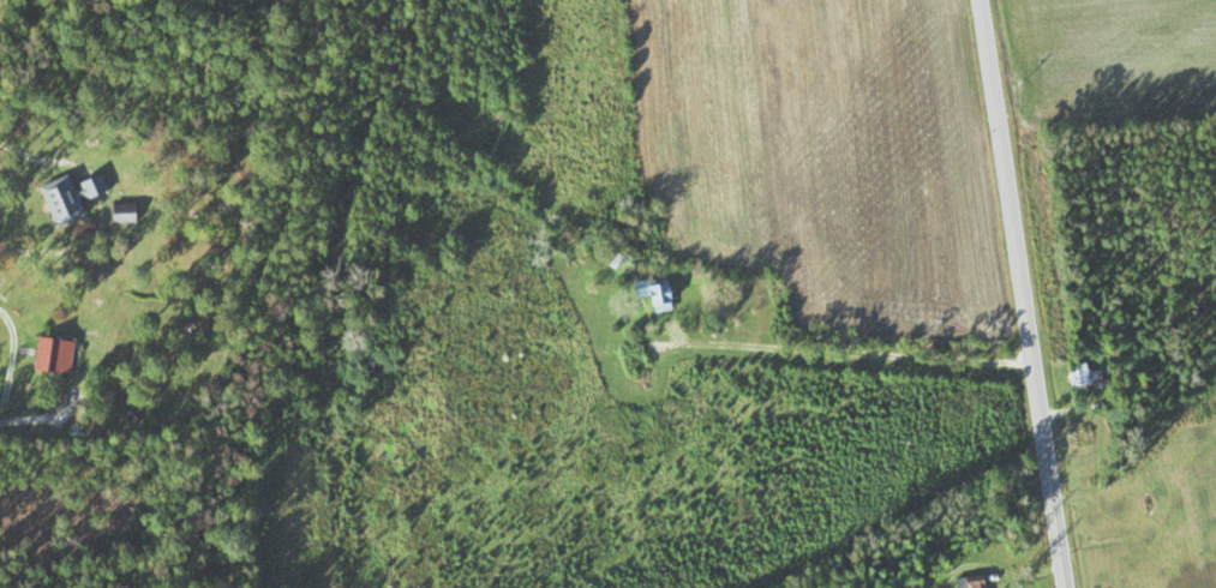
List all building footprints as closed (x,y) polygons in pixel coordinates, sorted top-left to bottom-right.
[(96,217),(91,202),(116,193),(108,170),(79,180),(78,175),(48,185),(63,228),(96,217)] [(145,224),(145,205),(119,205),(119,224),(145,224)] [(628,279),(628,298),(642,298),(642,312),(668,311),(667,279),(628,279)] [(79,376),(83,342),(47,338),(43,371),(79,376)] [(1087,365),(1065,365),(1065,385),(1087,385),(1087,365)] [(964,587),(995,587),(993,574),(962,579),(964,587)]
